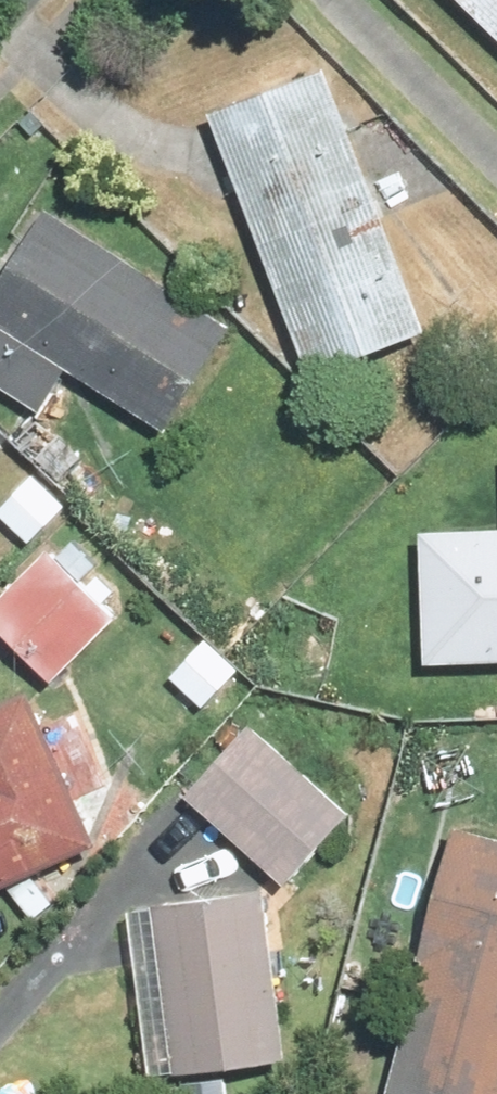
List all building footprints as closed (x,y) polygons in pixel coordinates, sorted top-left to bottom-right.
[(496,31),(496,0),(466,0),(496,31)] [(344,61),(215,109),(320,387),(449,338),(344,61)] [(56,203),(0,297),(0,383),(60,419),(86,374),(188,434),(256,320),(56,203)] [(10,449),(0,439),(0,459),(10,449)] [(430,659),(496,659),(496,522),(431,522),(430,659)] [(0,597),(0,623),(57,686),(138,614),(68,536),(0,597)] [(117,843),(47,687),(0,708),(0,895),(117,843)] [(255,711),(187,790),(304,888),(372,809),(255,711)] [(392,1091),(402,1093),(496,1093),(496,827),(465,819),(392,1091)] [(275,878),(137,894),(157,1075),(295,1059),(275,878)]
